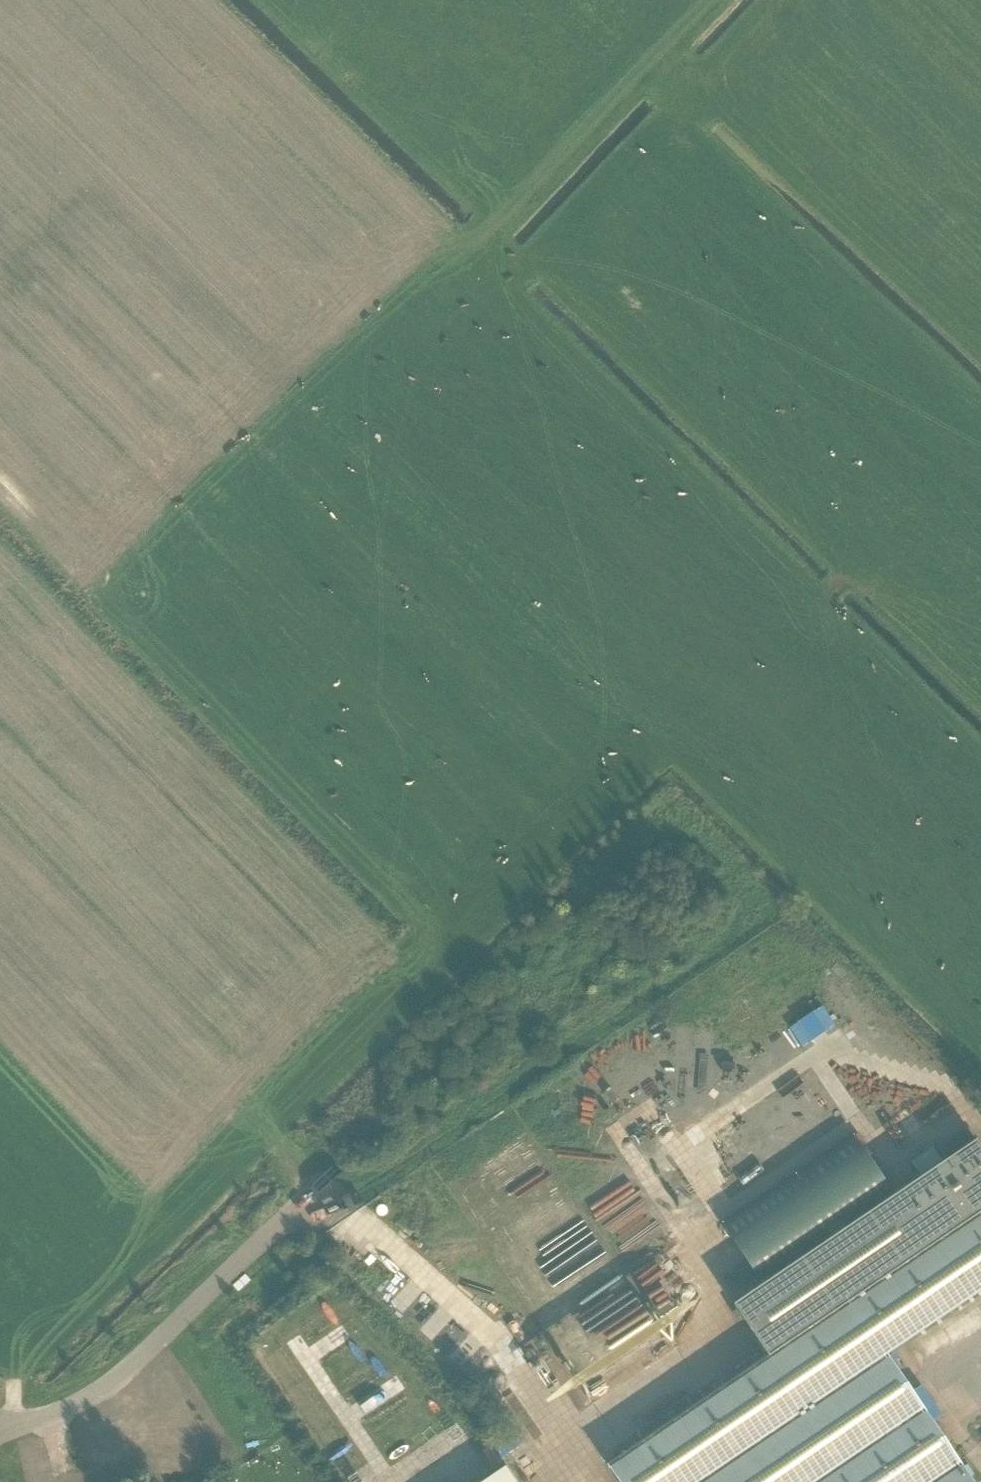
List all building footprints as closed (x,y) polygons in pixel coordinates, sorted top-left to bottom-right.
[(889,1120),(902,1136),(918,1124),(905,1107),(889,1120)] [(970,1129),(952,1142),(959,1152),(977,1139),(970,1129)] [(762,1281),(894,1191),(856,1134),(724,1225),(762,1281)] [(977,1140),(847,1228),(735,1305),(768,1356),(608,1465),(620,1481),(973,1481),(887,1356),(980,1291),(980,1145),(977,1140)] [(530,1352),(552,1389),(658,1325),(660,1309),(653,1308),(644,1292),(670,1297),(658,1277),(647,1275),(639,1280),(637,1289),(583,1322),(571,1320),(572,1315),(586,1306),(578,1305),(580,1292),(619,1269),(614,1260),(600,1269),(598,1278),(591,1266),(556,1287),(545,1268),(519,1284),(551,1336),(546,1339),(523,1301),(502,1314),(524,1351),(530,1352)] [(313,1338),(354,1301),(332,1278),(292,1315),(313,1338)] [(250,1338),(268,1363),(281,1353),(263,1329),(250,1338)] [(612,1366),(599,1373),(605,1386),(618,1379),(612,1366)] [(485,1481),(517,1481),(507,1467),(485,1481)]
